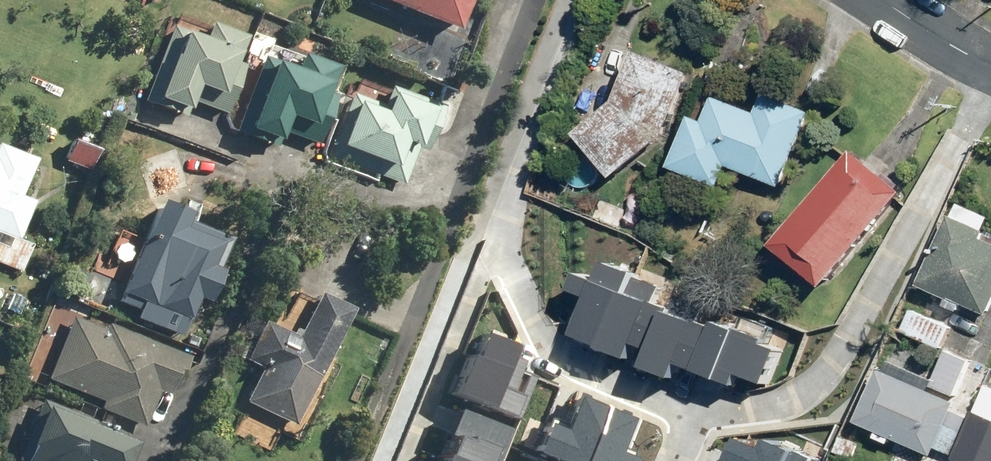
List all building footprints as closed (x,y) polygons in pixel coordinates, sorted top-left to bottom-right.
[(455,35),(470,0),(371,0),(455,35)] [(225,117),(244,65),(238,63),(248,37),(211,23),(210,27),(180,16),(175,27),(171,26),(142,103),(154,108),(156,103),(184,114),(188,104),(225,117)] [(577,137),(615,184),(666,141),(692,76),(637,54),(617,104),(577,137)] [(303,57),(297,74),(248,56),(244,65),(225,117),(220,129),(246,139),(248,134),(278,145),(281,136),(313,148),(342,71),(303,57)] [(442,107),(387,88),(381,106),(352,97),(330,164),(403,188),(415,151),(426,155),(442,107)] [(705,91),(672,173),(721,192),(729,171),(780,191),(811,115),(767,98),(759,116),(752,113),(754,110),(705,91)] [(99,148),(69,138),(61,163),(91,173),(99,148)] [(17,276),(29,247),(17,242),(33,203),(18,197),(34,159),(0,145),(0,269),(17,276)] [(779,241),(782,244),(776,252),(826,294),(908,195),(857,154),(798,225),(795,222),(779,241)] [(185,215),(154,204),(121,294),(139,301),(131,322),(191,344),(229,242),(181,224),(185,215)] [(990,316),(990,249),(985,246),(990,233),(990,221),(954,205),(918,290),(989,320),(990,316)] [(583,338),(612,349),(640,276),(642,275),(613,264),(606,281),(587,274),(579,293),(597,300),(583,338)] [(642,345),(660,351),(676,309),(660,303),(667,287),(640,276),(612,349),(611,350),(636,360),(642,345)] [(273,329),(262,324),(243,365),(259,372),(243,405),(296,429),(349,313),(314,297),(307,312),(285,302),(273,329)] [(681,297),(676,309),(660,351),(653,370),(680,380),(686,366),(701,372),(719,328),(703,321),(708,308),(681,297)] [(916,312),(904,335),(940,353),(952,330),(916,312)] [(104,331),(67,317),(43,379),(103,402),(99,413),(143,430),(157,394),(167,398),(184,356),(106,325),(104,331)] [(721,322),(719,328),(701,372),(739,387),(743,376),(767,386),(781,350),(766,345),(768,341),(721,322)] [(450,394),(515,420),(532,377),(512,369),(515,361),(505,357),(510,346),(480,334),(471,357),(465,355),(450,394)] [(955,460),(977,413),(955,403),(975,360),(949,349),(935,382),(889,362),(860,427),(934,460),(937,452),(955,460)] [(955,460),(990,460),(990,388),(988,387),(977,413),(955,460)] [(575,393),(573,398),(582,402),(584,397),(575,393)] [(598,408),(582,402),(573,398),(570,397),(557,430),(541,423),(529,453),(547,460),(548,459),(553,460),(576,460),(598,408)] [(41,401),(17,460),(129,460),(134,447),(109,437),(112,429),(41,401)] [(598,408),(576,460),(628,460),(629,459),(612,453),(626,419),(624,418),(614,415),(598,408)] [(442,455),(459,460),(492,460),(505,429),(455,409),(445,435),(449,437),(442,455)] [(614,415),(624,418),(626,413),(616,410),(614,415)] [(775,440),(771,449),(749,440),(740,460),(825,460),(775,440)]
